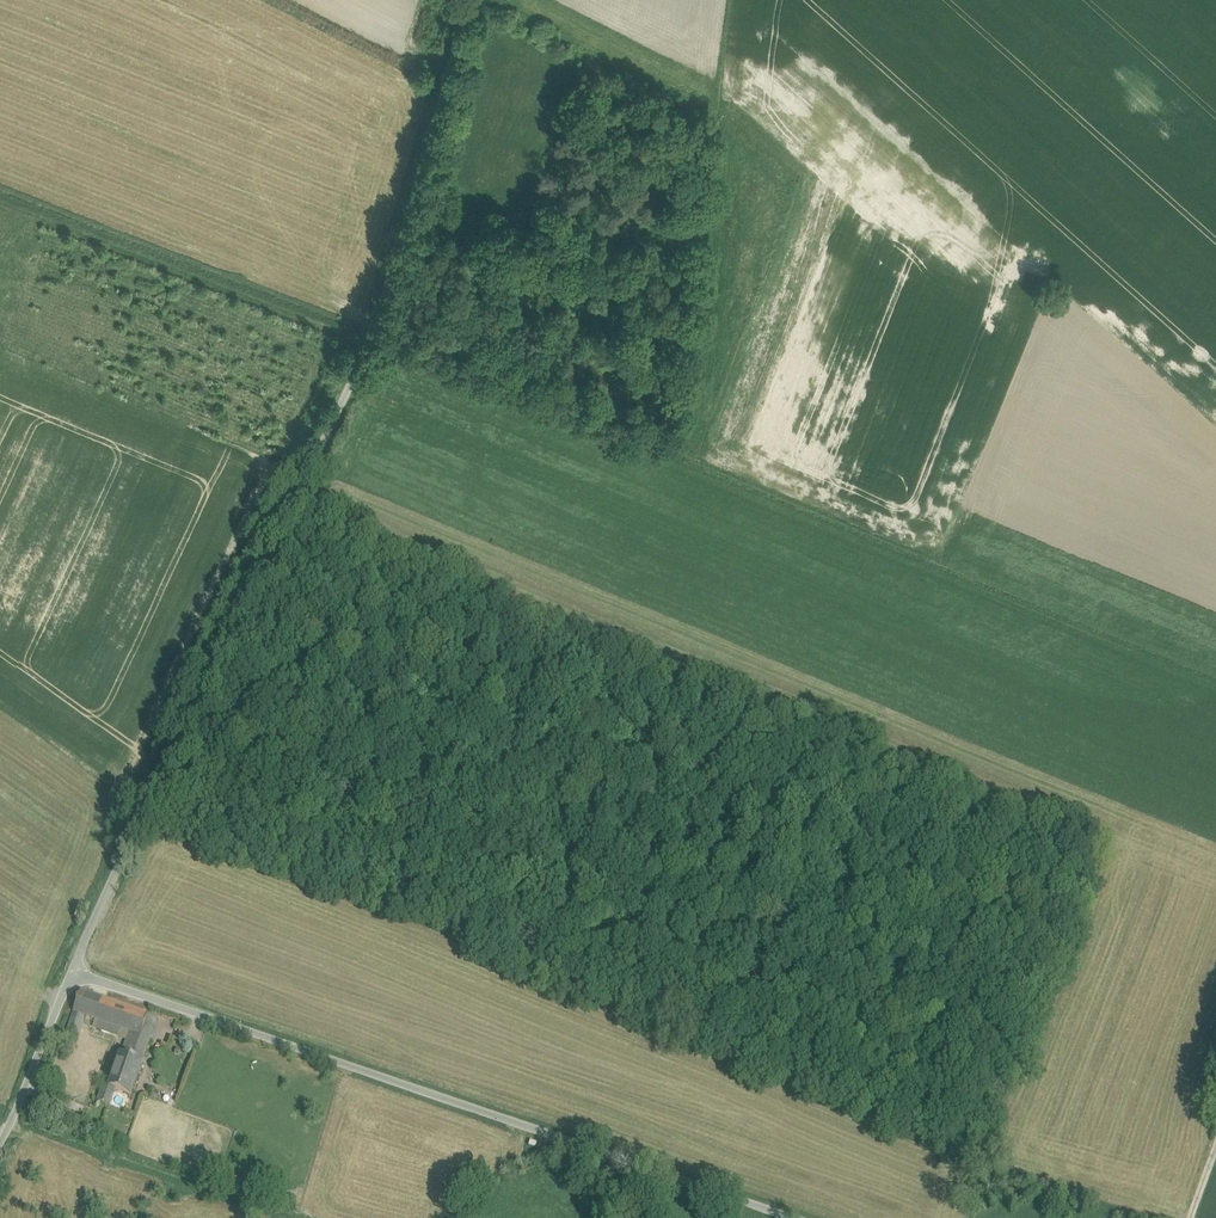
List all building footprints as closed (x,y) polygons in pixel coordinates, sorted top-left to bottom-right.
[(148,1016),(81,992),(73,1014),(86,1018),(120,1030),(132,1034),(141,1037),(141,1036),(148,1016)] [(83,1026),(86,1018),(73,1014),(65,1038),(78,1043),(83,1026)] [(148,1016),(141,1036),(150,1040),(157,1019),(148,1016)] [(86,1018),(83,1026),(118,1038),(120,1030),(86,1018)] [(120,1030),(118,1038),(126,1041),(121,1057),(123,1058),(132,1034),(120,1030)] [(140,1061),(143,1062),(150,1040),(141,1036),(141,1037),(132,1034),(123,1058),(139,1064),(140,1061)] [(139,1064),(123,1058),(121,1057),(120,1057),(118,1064),(112,1081),(110,1087),(109,1088),(114,1090),(115,1090),(131,1095),(133,1088),(139,1072),(142,1064),(139,1064)] [(109,1088),(110,1087),(104,1085),(98,1102),(109,1106),(110,1106),(109,1106),(114,1090),(109,1088)]
